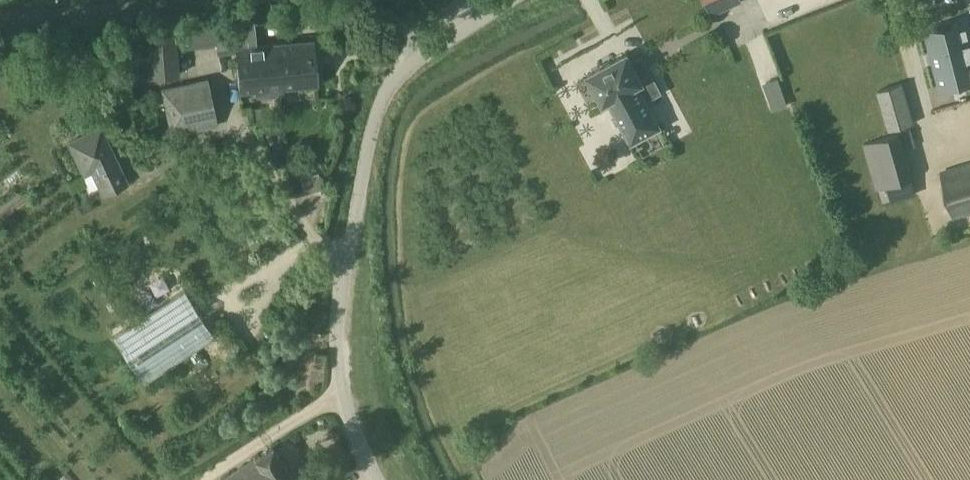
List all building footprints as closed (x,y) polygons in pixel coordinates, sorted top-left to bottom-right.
[(712,16),(743,2),(742,0),(705,0),(712,16)] [(941,87),(969,79),(969,38),(966,21),(927,31),(941,87)] [(148,46),(131,47),(133,78),(150,77),(180,75),(176,31),(147,33),(148,46)] [(313,40),(236,47),(240,90),(263,88),(264,94),(283,92),(282,86),(317,83),(313,40)] [(37,46),(37,58),(53,58),(53,47),(37,46)] [(601,68),(588,75),(603,103),(608,101),(631,143),(659,128),(637,86),(642,83),(627,54),(613,62),(613,61),(601,68)] [(776,110),(792,104),(782,77),(766,83),(776,110)] [(172,99),(165,101),(172,127),(179,125),(181,133),(218,125),(208,80),(171,88),(172,99)] [(889,136),(864,143),(877,189),(914,178),(900,132),(912,129),(918,127),(904,82),(876,90),(889,136)] [(68,142),(84,175),(92,171),(103,195),(128,184),(100,127),(68,142)] [(941,172),(953,216),(969,212),(969,164),(941,172)] [(185,290),(112,337),(143,384),(216,337),(185,290)] [(273,446),(222,479),(295,479),(273,446)]
